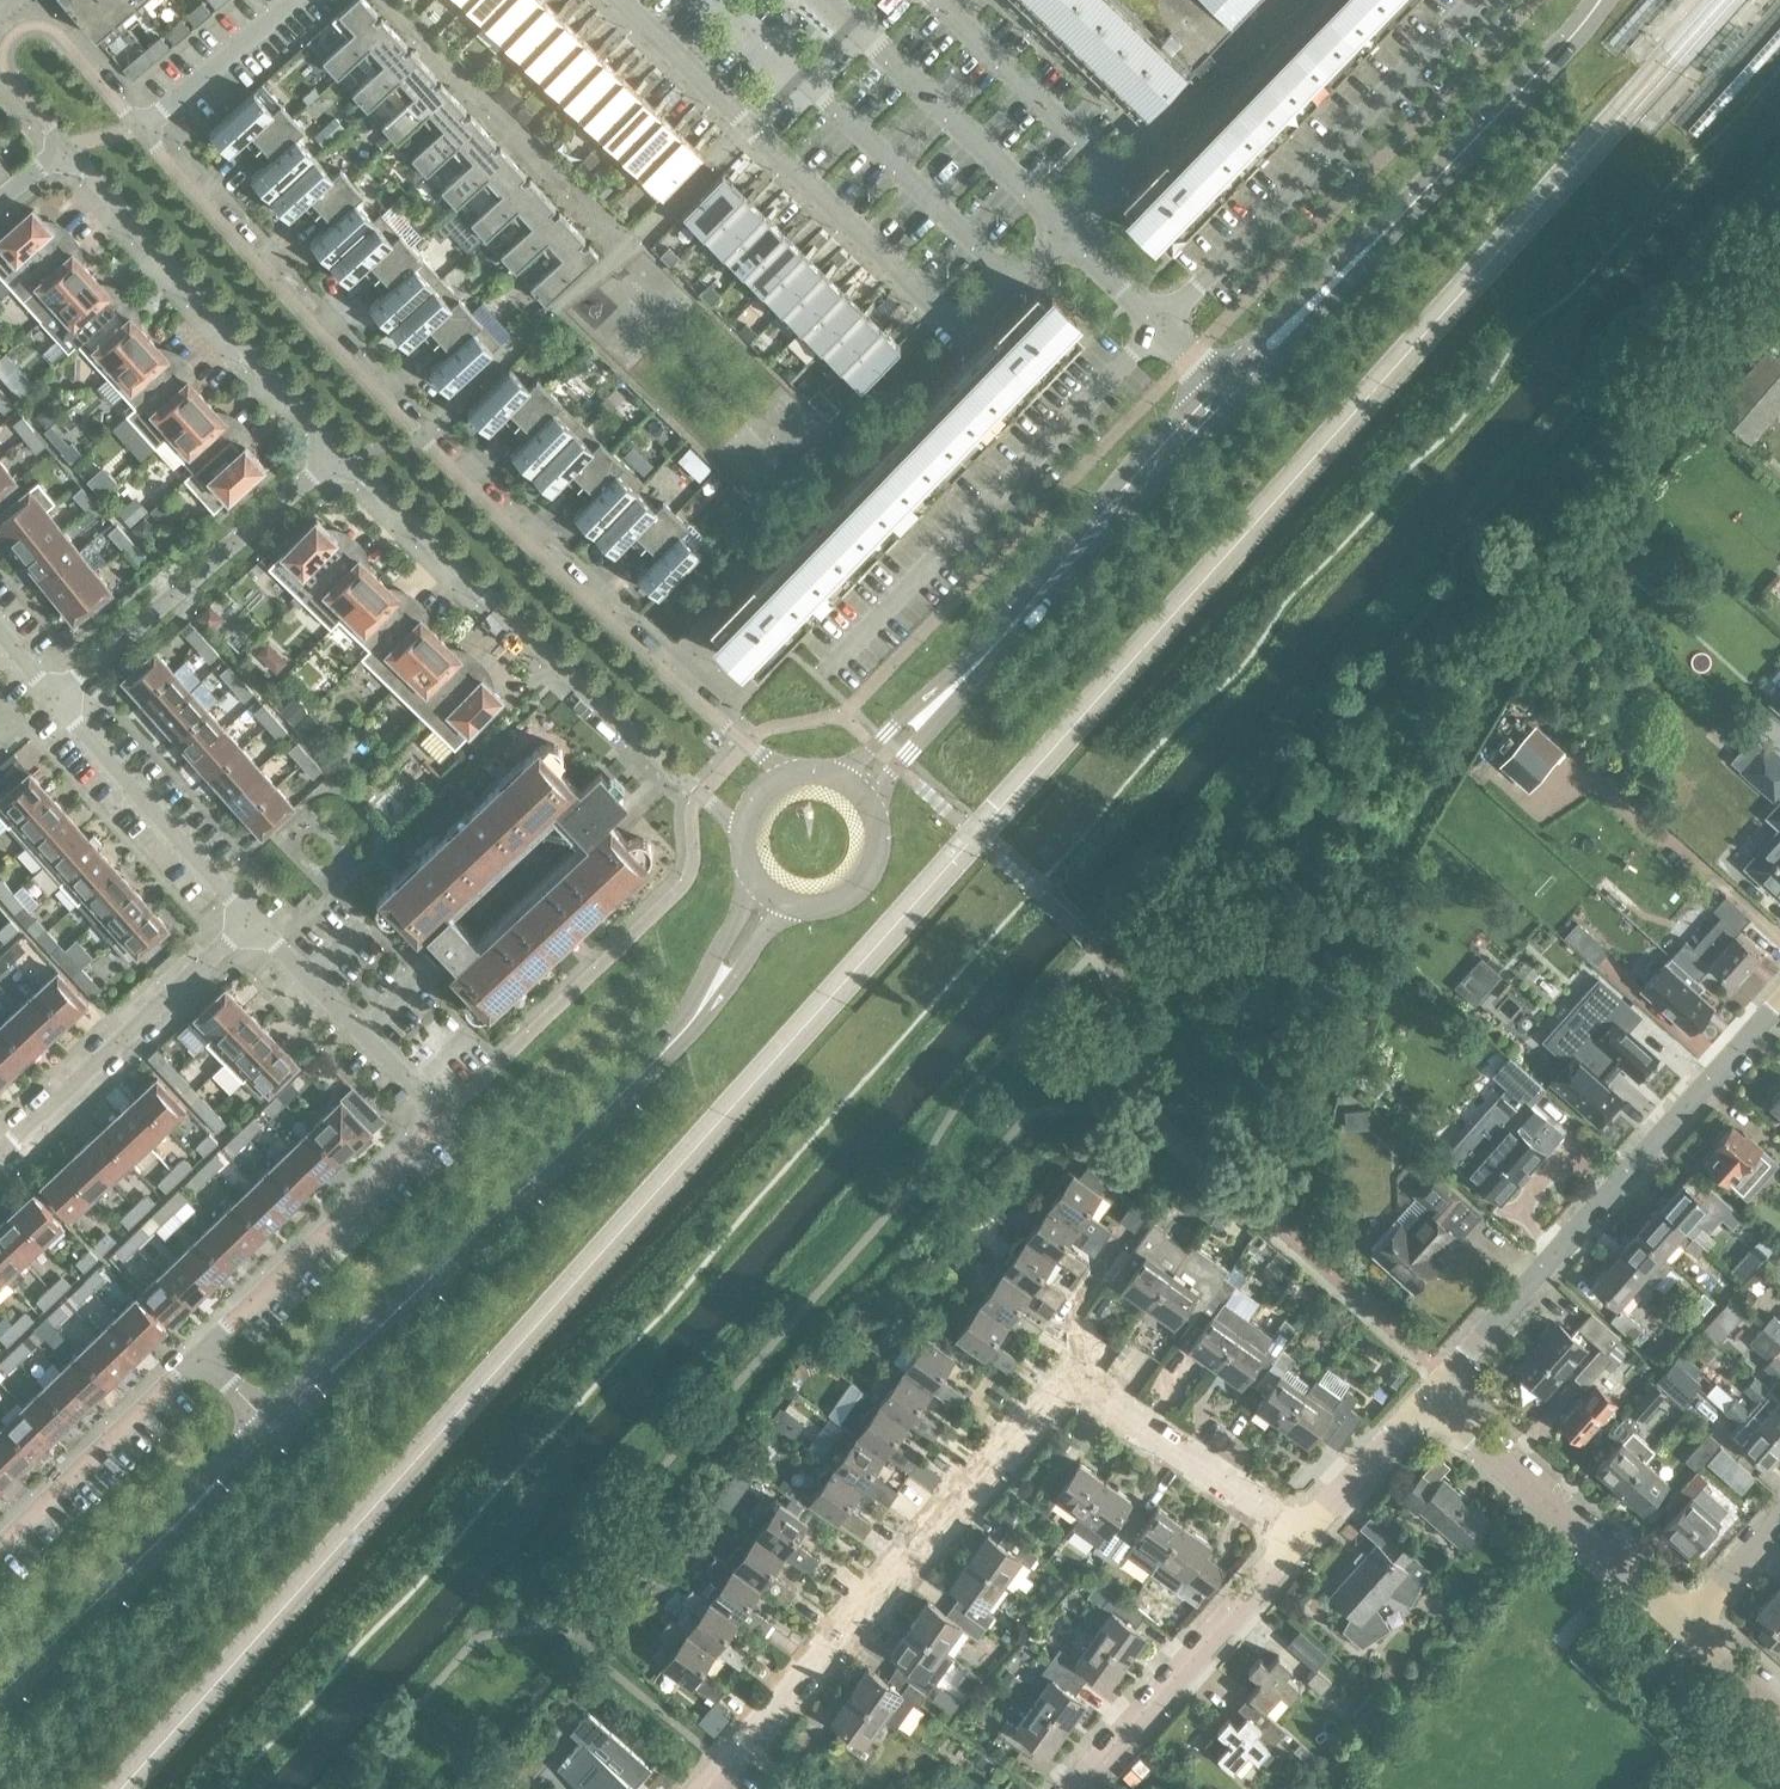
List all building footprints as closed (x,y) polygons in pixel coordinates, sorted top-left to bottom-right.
[(104,0),(66,0),(104,45),(126,26),(104,0)] [(139,0),(104,0),(126,26),(119,17),(135,3),(138,7),(142,4),(139,0)] [(196,25),(212,11),(202,0),(186,13),(196,25)] [(366,0),(352,0),(332,18),(348,35),(323,58),(338,75),(363,52),(390,26),(382,17),(376,21),(373,17),(378,12),(366,0)] [(507,0),(469,0),(467,2),(487,21),(507,0)] [(545,0),(507,0),(487,21),(506,40),(545,0)] [(565,19),(546,0),(545,0),(506,40),(526,59),(565,19)] [(1140,114),(1190,62),(1205,76),(1222,63),(1211,49),(1258,0),(1022,0),(1140,114)] [(1162,236),(1170,227),(1179,235),(1407,0),(1315,0),(1159,161),(1131,189),(1140,197),(1131,206),(1162,236)] [(1617,46),(1658,0),(1642,0),(1609,37),(1617,46)] [(1663,7),(1669,12),(1680,0),(1669,0),(1663,7)] [(166,31),(175,43),(191,29),(182,18),(166,31)] [(545,78),(585,38),(565,19),(526,59),(545,78)] [(1697,133),(1779,40),(1779,23),(1689,125),(1697,133)] [(1709,72),(1747,30),(1741,25),(1704,67),(1709,72)] [(393,83),(421,59),(411,49),(406,54),(402,49),(407,45),(390,26),(363,52),(377,67),(352,90),(367,107),(393,83)] [(161,35),(145,49),(154,60),(170,47),(161,35)] [(565,97),(604,57),(585,38),(545,78),(565,97)] [(145,49),(123,67),(133,79),(154,60),(145,49)] [(585,116),(624,76),(604,57),(565,97),(585,116)] [(422,116),(450,91),(441,81),(436,86),(432,82),(437,77),(421,59),(393,83),(407,99),(382,122),(397,139),(422,116)] [(604,135),(644,95),(624,76),(585,116),(604,135)] [(255,89),(210,130),(231,152),(245,139),(256,150),(293,116),(281,103),(273,110),(255,89)] [(452,148),(479,123),(471,113),(465,118),(461,114),(467,109),(450,91),(422,116),(436,131),(411,154),(427,171),(452,148)] [(624,154),(663,114),(644,95),(604,135),(624,154)] [(644,173),(683,133),(663,114),(624,154),(644,173)] [(315,155),(297,136),(305,128),(293,116),(256,150),(266,162),(252,175),(271,196),(315,155)] [(481,181),(509,155),(500,146),(495,150),(491,146),(496,141),(479,123),(452,148),(466,163),(441,187),(456,204),(481,181)] [(658,199),(703,152),(683,133),(644,173),(638,179),(658,199)] [(315,215),(352,180),(340,167),(332,174),(315,155),(271,196),(290,217),(304,203),(315,215)] [(512,213),(539,188),(530,178),(525,183),(521,178),(526,174),(509,155),(481,181),(496,196),(471,219),(486,237),(512,213)] [(0,158),(0,183),(12,173),(0,158)] [(703,232),(743,191),(723,172),(684,212),(703,232)] [(352,180),(315,215),(325,226),(311,239),(330,260),(382,212),(352,180)] [(541,246),(569,220),(560,210),(554,215),(551,211),(556,206),(539,188),(512,213),(526,229),(501,252),(516,269),(541,246)] [(723,251),(762,210),(743,191),(703,232),(723,251)] [(0,238),(0,273),(12,286),(59,244),(41,224),(45,221),(33,207),(0,238)] [(743,270),(782,229),(762,210),(723,251),(743,270)] [(382,212),(330,260),(349,281),(364,268),(374,279),(412,245),(382,212)] [(572,224),(569,220),(541,246),(556,262),(531,285),(546,301),(599,253),(589,242),(584,247),(580,243),(585,238),(572,224)] [(762,289),(802,248),(782,229),(743,270),(762,289)] [(59,244),(12,286),(40,318),(92,272),(80,259),(76,263),(59,244)] [(412,245),(374,279),(385,291),(370,304),(389,325),(441,277),(412,245)] [(782,308),(821,267),(802,248),(762,289),(782,308)] [(802,327),(841,287),(821,267),(782,308),(802,327)] [(92,272),(40,318),(41,319),(50,311),(78,342),(116,308),(99,288),(103,284),(92,272)] [(441,277),(389,325),(409,346),(423,332),(433,344),(471,309),(441,277)] [(821,346),(861,306),(841,287),(802,327),(821,346)] [(728,623),(719,632),(749,662),(758,652),(766,661),(1076,342),(1067,334),(1076,325),(1045,295),(1037,304),(1028,296),(719,614),(728,623)] [(841,365),(880,325),(861,306),(821,346),(841,365)] [(116,308),(78,342),(107,374),(149,336),(138,323),(134,327),(116,308)] [(471,309),(433,344),(444,355),(429,368),(449,390),(501,342),(471,309)] [(900,344),(880,325),(841,365),(861,385),(900,344)] [(149,336),(107,374),(135,406),(127,413),(127,414),(174,371),(157,352),(161,348),(149,336)] [(1779,408),(1779,360),(1768,349),(1714,410),(1750,442),(1779,408)] [(510,366),(468,409),(489,430),(503,416),(514,427),(550,390),(537,378),(530,386),(510,366)] [(156,446),(207,400),(196,387),(192,391),(174,371),(127,414),(114,426),(142,458),(156,446)] [(817,384),(809,392),(831,412),(839,403),(817,384)] [(2,390),(0,392),(0,407),(1,409),(10,401),(2,390)] [(550,390),(514,427),(525,437),(512,451),(532,471),(581,421),(550,390)] [(185,478),(232,435),(214,416),(218,412),(207,400),(156,446),(173,465),(182,457),(193,469),(184,477),(185,478)] [(15,425),(25,438),(34,430),(24,418),(15,425)] [(581,421),(532,471),(553,491),(566,477),(577,488),(612,451),(581,421)] [(33,449),(43,441),(34,430),(25,438),(33,449)] [(232,435),(185,478),(214,510),(265,464),(254,451),(249,455),(232,435)] [(701,475),(712,463),(690,444),(680,456),(701,475)] [(612,451),(577,488),(588,498),(575,512),(595,532),(637,489),(634,487),(642,479),(612,451)] [(16,478),(0,458),(0,491),(16,478)] [(87,482),(101,499),(116,486),(102,469),(87,482)] [(12,536),(56,501),(39,480),(0,511),(0,526),(3,529),(5,527),(12,536)] [(74,496),(86,509),(96,501),(83,488),(74,496)] [(637,489),(595,532),(616,552),(629,538),(640,549),(675,512),(659,496),(652,504),(637,489)] [(132,520),(150,504),(137,490),(120,506),(132,520)] [(56,501),(12,536),(18,544),(16,546),(26,558),(63,528),(47,508),(56,501)] [(108,515),(96,501),(86,509),(99,523),(108,515)] [(675,512),(640,549),(651,559),(638,573),(659,594),(701,551),(681,531),(688,524),(675,512)] [(269,566),(300,597),(344,551),(326,533),(329,529),(317,517),(269,566)] [(109,534),(121,547),(131,539),(119,526),(109,534)] [(63,528),(26,558),(35,569),(37,568),(44,576),(79,548),(63,528)] [(144,552),(131,539),(121,547),(134,561),(144,552)] [(79,548),(44,576),(51,585),(49,586),(58,598),(95,568),(79,548)] [(344,551),(300,597),(331,627),(379,577),(367,565),(363,569),(344,551)] [(95,568),(58,598),(59,599),(61,597),(67,605),(65,607),(74,619),(112,589),(95,568)] [(379,577),(331,627),(339,619),(369,648),(361,656),(362,657),(406,611),(387,593),(391,589),(379,577)] [(406,611),(362,657),(393,687),(441,637),(429,625),(425,629),(406,611)] [(187,636),(197,647),(206,639),(196,628),(187,636)] [(441,637),(393,687),(424,717),(468,671),(449,653),(453,649),(441,637)] [(216,650),(206,639),(197,647),(207,658),(216,650)] [(155,649),(124,677),(134,689),(137,687),(144,695),(173,669),(155,649)] [(222,675),(232,686),(241,678),(231,667),(222,675)] [(173,669),(144,695),(151,703),(149,705),(159,716),(190,688),(173,669)] [(468,671),(424,717),(455,747),(503,697),(490,685),(486,689),(468,671)] [(251,689),(241,678),(232,686),(242,697),(251,689)] [(190,688),(159,716),(169,728),(171,726),(178,734),(207,707),(190,688)] [(1771,701),(1779,709),(1779,692),(1771,701)] [(257,713),(267,725),(276,717),(266,705),(257,713)] [(207,707),(178,734),(185,742),(183,743),(193,755),(225,727),(207,707)] [(285,727),(276,717),(267,725),(276,735),(285,727)] [(225,727),(193,755),(203,766),(205,764),(212,772),(242,746),(225,727)] [(1779,794),(1779,752),(1760,734),(1739,757),(1779,794)] [(1523,737),(1500,763),(1529,789),(1552,762),(1523,737)] [(379,912),(383,917),(389,919),(395,918),(401,915),(418,933),(426,926),(432,931),(427,938),(426,945),(429,953),(434,958),(441,961),(449,961),(456,957),(461,963),(453,970),(470,989),(467,996),(467,1003),(470,1009),(476,1013),(483,1013),(489,1010),(506,994),(502,989),(523,969),(527,974),(611,895),(606,890),(627,871),(631,875),(650,857),(652,850),(651,844),(647,838),(641,835),(634,836),(628,839),(607,816),(626,798),(600,770),(580,788),(559,766),(563,760),(563,753),(560,746),(554,742),(547,741),(541,743),(523,760),(527,765),(506,785),(502,780),(418,859),(423,864),(402,883),(398,879),(381,894),(377,900),(377,906),(379,912)] [(291,751),(301,763),(310,755),(300,743),(291,751)] [(242,746),(212,772),(219,780),(217,782),(227,793),(259,765),(242,746)] [(320,766),(310,755),(301,763),(310,774),(320,766)] [(259,765),(227,793),(238,805),(240,803),(247,811),(276,784),(259,765)] [(9,825),(46,792),(38,784),(40,782),(30,770),(0,796),(0,815),(9,825)] [(276,784),(247,811),(254,819),(252,821),(262,833),(294,805),(276,784)] [(26,844),(65,809),(55,798),(53,800),(46,792),(9,825),(26,844)] [(1779,802),(1770,813),(1772,815),(1770,817),(1779,826),(1779,802)] [(43,863),(80,830),(73,822),(75,820),(65,809),(26,844),(43,863)] [(1761,849),(1767,855),(1752,871),(1773,890),(1776,886),(1779,890),(1779,827),(1761,849)] [(60,883),(99,848),(89,837),(87,838),(80,830),(43,863),(60,883)] [(99,848),(60,883),(77,902),(114,869),(107,861),(109,859),(99,848)] [(95,921),(134,886),(124,875),(122,877),(114,869),(77,902),(95,921)] [(0,875),(0,893),(4,898),(13,890),(0,875)] [(120,933),(149,907),(142,899),(144,897),(134,886),(95,921),(112,940),(120,933)] [(1757,953),(1734,933),(1750,915),(1722,889),(1716,895),(1720,899),(1712,907),(1720,915),(1693,945),(1686,938),(1671,955),(1698,978),(1711,963),(1732,981),(1757,953)] [(26,904),(13,890),(4,898),(17,912),(26,904)] [(308,890),(297,901),(306,910),(317,899),(308,890)] [(130,960),(169,925),(158,914),(156,915),(149,907),(120,933),(112,940),(130,960)] [(48,928),(35,913),(25,922),(38,937),(48,928)] [(19,927),(11,918),(0,928),(0,935),(5,941),(19,927)] [(1597,962),(1609,947),(1577,920),(1564,934),(1597,962)] [(60,942),(48,928),(38,937),(50,950),(60,942)] [(12,960),(26,947),(18,938),(4,951),(12,960)] [(12,960),(4,951),(0,955),(0,971),(12,960)] [(83,966),(69,951),(60,959),(73,975),(83,966)] [(1476,998),(1500,972),(1480,955),(1457,980),(1476,998)] [(1704,984),(1698,978),(1671,955),(1643,987),(1690,1029),(1712,1004),(1697,991),(1704,984)] [(94,979),(83,966),(73,975),(85,987),(94,979)] [(87,1001),(58,970),(38,989),(66,1017),(74,1010),(76,1012),(87,1001)] [(1582,999),(1545,1039),(1559,1051),(1559,1052),(1568,1060),(1551,1079),(1599,1122),(1621,1097),(1601,1078),(1617,1059),(1638,1078),(1658,1056),(1627,1028),(1639,1014),(1599,978),(1581,998),(1582,999)] [(207,1042),(242,1007),(235,1000),(236,997),(225,986),(188,1022),(207,1042)] [(66,1017),(38,989),(19,1006),(49,1037),(60,1027),(58,1025),(66,1017)] [(49,1037),(19,1006),(0,1024),(28,1053),(36,1045),(38,1047),(49,1037)] [(250,1015),(242,1007),(207,1042),(225,1060),(262,1024),(252,1013),(250,1015)] [(0,1024),(0,1061),(11,1073),(22,1062),(21,1060),(28,1053),(0,1024)] [(243,1080),(278,1044),(271,1036),(273,1034),(262,1024),(225,1060),(243,1080)] [(261,1098),(299,1062),(288,1050),(286,1052),(278,1044),(243,1080),(261,1098)] [(179,1069),(157,1047),(148,1056),(169,1078),(179,1069)] [(1533,1099),(1546,1086),(1513,1056),(1501,1069),(1533,1099)] [(0,1061),(0,1083),(11,1073),(0,1061)] [(1373,1073),(1363,1067),(1354,1081),(1365,1087),(1365,1086),(1369,1088),(1375,1078),(1371,1075),(1373,1073)] [(197,1088),(179,1069),(169,1078),(187,1097),(197,1088)] [(187,1107),(158,1076),(146,1087),(147,1089),(140,1097),(167,1126),(187,1107)] [(299,1088),(291,1080),(278,1093),(286,1101),(299,1088)] [(333,1090),(341,1098),(311,1127),(339,1156),(347,1149),(349,1151),(382,1118),(361,1097),(360,1098),(352,1090),(353,1089),(352,1088),(344,1080),(333,1090)] [(1510,1083),(1467,1130),(1488,1148),(1467,1171),(1501,1201),(1544,1153),(1526,1137),(1545,1115),(1510,1083)] [(215,1106),(197,1088),(187,1097),(205,1115),(215,1106)] [(272,1114),(286,1101),(278,1093),(264,1106),(272,1114)] [(1771,1103),(1779,1111),(1779,1093),(1771,1103)] [(167,1126),(140,1097),(132,1104),(130,1102),(119,1112),(148,1143),(167,1126)] [(228,1120),(215,1106),(205,1115),(218,1129),(228,1120)] [(1346,1128),(1369,1126),(1367,1109),(1345,1111),(1346,1128)] [(148,1143),(119,1112),(108,1123),(110,1124),(102,1132),(129,1161),(148,1143)] [(262,1125),(253,1116),(240,1129),(248,1137),(262,1125)] [(1746,1132),(1745,1134),(1734,1124),(1717,1142),(1721,1146),(1707,1161),(1730,1182),(1731,1181),(1747,1196),(1779,1161),(1746,1132)] [(339,1156),(311,1127),(293,1145),(323,1176),(334,1165),(332,1163),(339,1156)] [(235,1150),(248,1137),(240,1129),(227,1142),(235,1150)] [(129,1161),(102,1132),(94,1139),(92,1137),(81,1147),(110,1178),(129,1161)] [(203,1153),(217,1140),(209,1132),(196,1145),(203,1153)] [(323,1176),(293,1145),(274,1163),(302,1192),(309,1184),(312,1186),(323,1176)] [(110,1178),(81,1147),(70,1158),(72,1160),(64,1167),(91,1196),(110,1178)] [(1419,1175),(1430,1163),(1417,1151),(1406,1163),(1419,1175)] [(224,1160),(216,1152),(203,1164),(211,1173),(224,1160)] [(179,1177),(193,1164),(185,1156),(171,1169),(179,1177)] [(302,1192),(274,1163),(255,1181),(285,1212),(297,1201),(295,1199),(302,1192)] [(198,1186),(211,1173),(203,1164),(189,1177),(198,1186)] [(1063,1188),(1050,1204),(1077,1223),(1103,1242),(1112,1229),(1086,1210),(1109,1179),(1088,1164),(1078,1175),(1070,1169),(1057,1182),(1063,1188)] [(91,1196),(64,1167),(57,1174),(55,1172),(43,1183),(72,1214),(91,1196)] [(165,1190),(179,1177),(171,1169),(157,1182),(165,1190)] [(1438,1245),(1440,1247),(1452,1234),(1456,1237),(1478,1212),(1432,1171),(1414,1191),(1428,1204),(1406,1229),(1400,1223),(1374,1252),(1415,1289),(1440,1260),(1432,1253),(1438,1245)] [(285,1212),(255,1181),(237,1199),(265,1228),(272,1221),(274,1223),(285,1212)] [(1682,1181),(1659,1207),(1684,1229),(1692,1236),(1693,1235),(1702,1225),(1694,1218),(1707,1203),(1731,1225),(1741,1214),(1705,1181),(1695,1193),(1682,1181)] [(1205,1188),(1198,1198),(1215,1209),(1221,1200),(1221,1199),(1205,1188)] [(185,1199),(176,1190),(166,1201),(175,1210),(185,1199)] [(24,1205),(16,1212),(43,1241),(63,1223),(34,1192),(22,1203),(24,1205)] [(143,1213),(154,1202),(145,1193),(134,1204),(143,1213)] [(1119,1218),(1134,1229),(1153,1203),(1138,1193),(1119,1218)] [(265,1228),(237,1199),(218,1218),(248,1248),(259,1238),(257,1235),(265,1228)] [(1215,1209),(1206,1222),(1217,1230),(1233,1208),(1221,1200),(1215,1209)] [(166,1201),(155,1211),(164,1220),(175,1210),(166,1201)] [(1002,1218),(1006,1212),(991,1201),(987,1207),(1002,1218)] [(1050,1204),(1045,1201),(1033,1213),(1039,1219),(1026,1236),(1054,1256),(1079,1274),(1089,1261),(1063,1243),(1077,1223),(1050,1204)] [(134,1204),(123,1214),(132,1223),(143,1213),(134,1204)] [(1684,1229),(1659,1207),(1637,1232),(1662,1254),(1684,1229)] [(16,1212),(9,1219),(7,1217),(0,1224),(0,1233),(25,1259),(43,1241),(16,1212)] [(248,1248),(218,1218),(200,1236),(227,1264),(235,1257),(237,1259),(248,1248)] [(1135,1245),(1119,1268),(1130,1276),(1122,1286),(1149,1305),(1181,1258),(1188,1249),(1164,1232),(1166,1229),(1153,1220),(1135,1245)] [(148,1235),(140,1226),(129,1236),(138,1245),(148,1235)] [(108,1229),(95,1242),(103,1251),(117,1238),(108,1229)] [(1672,1263),(1637,1232),(1615,1257),(1650,1288),(1672,1263)] [(1743,1278),(1774,1243),(1761,1232),(1730,1266),(1743,1278)] [(0,1233),(0,1270),(6,1277),(25,1259),(0,1233)] [(1026,1236),(1022,1233),(1010,1246),(1016,1251),(1003,1268),(1031,1288),(1045,1299),(1055,1306),(1056,1307),(1066,1293),(1040,1275),(1054,1256),(1026,1236)] [(1698,1255),(1706,1246),(1693,1235),(1692,1236),(1685,1244),(1698,1255)] [(129,1236),(118,1247),(127,1256),(138,1245),(129,1236)] [(227,1264),(200,1236),(181,1253),(211,1284),(222,1273),(220,1271),(227,1264)] [(1175,1269),(1149,1305),(1174,1323),(1181,1313),(1192,1320),(1224,1274),(1229,1268),(1204,1250),(1192,1242),(1188,1249),(1181,1258),(1182,1258),(1175,1269)] [(1777,1244),(1768,1255),(1774,1261),(1779,1261),(1779,1247),(1777,1244)] [(85,1269),(98,1256),(89,1247),(76,1260),(85,1269)] [(1272,1275),(1288,1256),(1277,1248),(1262,1266),(1272,1275)] [(181,1253),(163,1271),(190,1300),(198,1293),(200,1295),(211,1284),(181,1253)] [(1650,1288),(1615,1257),(1592,1283),(1617,1305),(1631,1289),(1645,1302),(1654,1292),(1650,1288)] [(1247,1273),(1234,1264),(1227,1274),(1240,1283),(1247,1273)] [(1003,1268),(999,1265),(987,1277),(993,1283),(981,1300),(976,1297),(976,1298),(1008,1320),(1007,1321),(1033,1339),(1043,1326),(1017,1307),(1031,1288),(1003,1268)] [(93,1288),(104,1278),(95,1269),(84,1279),(93,1288)] [(190,1300),(163,1271),(143,1290),(177,1325),(188,1314),(184,1310),(185,1309),(183,1307),(190,1300)] [(1203,1327),(1190,1346),(1216,1365),(1238,1333),(1249,1318),(1224,1300),(1227,1296),(1237,1283),(1224,1274),(1192,1320),(1203,1327)] [(58,1295),(69,1284),(61,1275),(50,1286),(58,1295)] [(84,1279),(73,1290),(82,1299),(93,1288),(84,1279)] [(1743,1305),(1755,1292),(1746,1284),(1734,1297),(1743,1305)] [(48,1305),(58,1295),(50,1286),(39,1296),(48,1305)] [(137,1296),(118,1314),(146,1343),(153,1336),(155,1338),(167,1326),(137,1296)] [(1744,1310),(1729,1297),(1701,1327),(1716,1341),(1744,1310)] [(1008,1320),(976,1298),(964,1311),(970,1316),(957,1334),(1010,1372),(1019,1359),(994,1340),(1007,1321),(1008,1320)] [(1055,1306),(1045,1299),(1042,1304),(1043,1312),(1048,1315),(1055,1306)] [(1692,1325),(1704,1312),(1690,1300),(1679,1313),(1692,1325)] [(56,1324),(67,1314),(58,1305),(47,1315),(56,1324)] [(850,1305),(846,1321),(858,1324),(861,1308),(850,1305)] [(1621,1306),(1610,1318),(1633,1338),(1644,1326),(1621,1306)] [(1345,1329),(1354,1319),(1342,1308),(1332,1319),(1345,1329)] [(1591,1310),(1577,1326),(1601,1346),(1600,1348),(1606,1353),(1618,1339),(1620,1337),(1591,1310)] [(21,1331),(32,1320),(24,1311),(13,1322),(21,1331)] [(1762,1325),(1779,1342),(1779,1319),(1773,1313),(1762,1325)] [(118,1314),(100,1332),(129,1363),(140,1352),(138,1350),(146,1343),(118,1314)] [(47,1315),(36,1326),(45,1335),(56,1324),(47,1315)] [(1238,1333),(1216,1365),(1241,1383),(1245,1377),(1257,1385),(1283,1348),(1282,1347),(1298,1325),(1285,1316),(1272,1334),(1249,1318),(1238,1333)] [(11,1341),(21,1331),(13,1322),(2,1332),(11,1341)] [(1543,1392),(1584,1347),(1558,1322),(1516,1368),(1543,1392)] [(944,1323),(938,1330),(948,1337),(953,1330),(944,1323)] [(1749,1340),(1769,1358),(1763,1365),(1778,1378),(1770,1387),(1755,1374),(1753,1376),(1779,1400),(1779,1359),(1774,1353),(1779,1347),(1779,1342),(1762,1325),(1749,1340)] [(1371,1337),(1355,1326),(1345,1340),(1352,1345),(1356,1340),(1364,1346),(1371,1337)] [(100,1332),(81,1350),(109,1379),(116,1371),(118,1374),(129,1363),(100,1332)] [(914,1353),(902,1370),(929,1389),(955,1407),(964,1394),(939,1376),(953,1356),(923,1334),(909,1348),(914,1353)] [(1610,1356),(1604,1363),(1606,1365),(1610,1368),(1628,1347),(1618,1339),(1606,1353),(1610,1356)] [(19,1360),(30,1350),(21,1341),(10,1351),(19,1360)] [(1283,1348),(1257,1385),(1267,1392),(1257,1406),(1283,1424),(1317,1378),(1316,1377),(1311,1384),(1297,1374),(1292,1380),(1282,1373),(1295,1356),(1283,1348)] [(1600,1348),(1575,1376),(1586,1387),(1606,1365),(1604,1363),(1610,1356),(1606,1353),(1600,1348)] [(1695,1375),(1701,1367),(1681,1349),(1674,1357),(1695,1375)] [(81,1350),(63,1368),(92,1399),(103,1388),(101,1386),(109,1379),(81,1350)] [(0,1361),(0,1363),(8,1371),(19,1360),(10,1351),(0,1361)] [(1655,1379),(1680,1401),(1700,1379),(1695,1375),(1674,1357),(1655,1379)] [(1398,1386),(1409,1370),(1397,1361),(1386,1376),(1398,1386)] [(891,1386),(880,1402),(907,1422),(932,1440),(941,1427),(916,1409),(929,1389),(902,1370),(898,1367),(885,1380),(891,1386)] [(63,1368),(44,1386),(72,1415),(79,1408),(81,1409),(92,1399),(63,1368)] [(1369,1391),(1377,1381),(1368,1375),(1360,1385),(1369,1391)] [(1734,1397),(1779,1439),(1779,1400),(1753,1376),(1743,1387),(1758,1400),(1750,1409),(1735,1396),(1734,1397)] [(1317,1378),(1283,1424),(1308,1442),(1316,1432),(1327,1439),(1358,1396),(1346,1387),(1340,1394),(1317,1378)] [(1642,1420),(1662,1397),(1667,1401),(1672,1396),(1654,1380),(1629,1409),(1642,1420)] [(1383,1399),(1389,1389),(1378,1381),(1371,1391),(1383,1399)] [(1582,1440),(1602,1417),(1605,1420),(1619,1404),(1596,1383),(1582,1399),(1578,1396),(1558,1419),(1582,1440)] [(44,1386),(25,1405),(55,1435),(66,1424),(64,1422),(72,1415),(44,1386)] [(857,1435),(883,1454),(908,1472),(918,1459),(893,1441),(907,1422),(880,1402),(862,1390),(839,1423),(842,1425),(857,1435)] [(1723,1409),(1738,1422),(1729,1433),(1740,1443),(1765,1466),(1779,1450),(1779,1439),(1734,1397),(1723,1409)] [(794,1436),(805,1420),(781,1403),(770,1419),(794,1436)] [(25,1405),(6,1423),(34,1451),(42,1444),(44,1446),(55,1435),(25,1405)] [(0,1429),(0,1453),(17,1471),(28,1461),(26,1459),(34,1451),(6,1423),(0,1429)] [(834,1468),(834,1467),(860,1487),(886,1505),(895,1492),(870,1473),(883,1454),(857,1435),(842,1425),(819,1457),(830,1465),(834,1468)] [(1594,1468),(1617,1488),(1653,1447),(1632,1428),(1621,1440),(1620,1439),(1594,1468)] [(1075,1443),(1061,1432),(1052,1443),(1066,1454),(1075,1443)] [(1708,1433),(1686,1458),(1697,1468),(1720,1443),(1708,1433)] [(1722,1444),(1708,1460),(1742,1490),(1756,1474),(1722,1444)] [(1653,1447),(1617,1488),(1640,1509),(1665,1480),(1643,1460),(1654,1448),(1653,1447)] [(4,1480),(6,1482),(17,1471),(0,1453),(0,1484),(4,1480)] [(1439,1456),(1423,1475),(1435,1486),(1451,1467),(1439,1456)] [(1061,1464),(1056,1471),(1050,1470),(1043,1480),(1047,1485),(1038,1497),(1050,1507),(1058,1497),(1080,1512),(1071,1525),(1073,1526),(1106,1480),(1080,1462),(1073,1473),(1061,1464)] [(846,1506),(860,1487),(834,1467),(834,1468),(830,1465),(818,1478),(823,1483),(811,1500),(863,1537),(872,1524),(846,1506)] [(730,1509),(751,1477),(738,1468),(716,1500),(730,1509)] [(1682,1503),(1662,1526),(1690,1551),(1729,1507),(1703,1484),(1708,1478),(1697,1468),(1673,1495),(1682,1503)] [(1465,1548),(1490,1520),(1443,1479),(1436,1487),(1435,1486),(1423,1475),(1401,1499),(1415,1512),(1420,1507),(1465,1548)] [(807,1491),(792,1480),(785,1490),(800,1501),(807,1491)] [(1105,1558),(1134,1517),(1123,1509),(1131,1498),(1106,1480),(1073,1526),(1096,1543),(1092,1549),(1105,1558)] [(768,1517),(756,1534),(783,1554),(809,1572),(818,1558),(792,1540),(806,1520),(776,1499),(762,1512),(768,1517)] [(1008,1517),(1015,1507),(1004,1499),(997,1509),(1008,1517)] [(1160,1557),(1184,1524),(1159,1506),(1145,1524),(1134,1517),(1105,1558),(1118,1567),(1128,1553),(1151,1570),(1160,1557)] [(1361,1527),(1378,1541),(1382,1545),(1392,1534),(1371,1515),(1361,1527)] [(1210,1543),(1184,1524),(1160,1557),(1184,1575),(1176,1588),(1197,1603),(1205,1591),(1207,1592),(1224,1569),(1202,1553),(1210,1543)] [(988,1534),(969,1560),(1002,1584),(1020,1559),(1029,1566),(1038,1554),(1006,1530),(998,1541),(988,1534)] [(744,1551),(733,1567),(760,1587),(786,1605),(795,1591),(769,1573),(783,1554),(756,1534),(755,1535),(752,1532),(739,1545),(744,1551)] [(1330,1595),(1352,1614),(1344,1628),(1363,1644),(1390,1626),(1376,1604),(1387,1592),(1411,1603),(1429,1567),(1392,1534),(1382,1545),(1378,1541),(1330,1595)] [(733,1567),(716,1555),(705,1567),(710,1572),(699,1588),(694,1584),(692,1586),(737,1619),(763,1637),(772,1624),(747,1605),(760,1587),(733,1567)] [(832,1566),(820,1558),(812,1571),(824,1579),(832,1566)] [(1002,1584),(969,1560),(951,1586),(962,1593),(954,1604),(986,1627),(994,1614),(985,1608),(1002,1584)] [(1101,1603),(1110,1590),(1097,1581),(1088,1595),(1101,1603)] [(737,1619),(692,1586),(681,1598),(686,1604),(675,1619),(671,1616),(669,1618),(714,1651),(740,1670),(749,1656),(724,1637),(737,1619)] [(1777,1590),(1757,1612),(1769,1623),(1760,1633),(1779,1651),(1779,1650),(1779,1593),(1777,1590)] [(1111,1613),(1094,1637),(1126,1660),(1145,1634),(1135,1628),(1143,1617),(1111,1593),(1102,1606),(1111,1613)] [(928,1601),(910,1627),(943,1651),(960,1627),(977,1639),(986,1627),(954,1604),(947,1614),(928,1601)] [(714,1651),(669,1618),(658,1630),(664,1636),(650,1655),(717,1702),(726,1689),(700,1671),(714,1651)] [(943,1651),(910,1627),(891,1652),(902,1660),(894,1670),(926,1693),(934,1681),(926,1675),(943,1651)] [(1300,1627),(1287,1641),(1316,1668),(1329,1654),(1300,1627)] [(1011,1633),(1005,1629),(1001,1635),(1007,1639),(1011,1633)] [(1060,1648),(1051,1661),(1082,1684),(1090,1673),(1108,1685),(1126,1660),(1094,1637),(1077,1660),(1060,1648)] [(1290,1700),(1301,1687),(1287,1674),(1294,1667),(1279,1654),(1269,1665),(1261,1657),(1250,1669),(1260,1678),(1257,1681),(1260,1683),(1249,1695),(1265,1709),(1281,1691),(1290,1700)] [(1051,1680),(1034,1704),(1067,1727),(1085,1702),(1074,1694),(1082,1684),(1051,1661),(1042,1673),(1051,1680)] [(1016,1685),(1022,1677),(1008,1667),(1002,1676),(1016,1685)] [(850,1694),(884,1718),(895,1726),(912,1703),(916,1707),(926,1693),(894,1670),(886,1681),(868,1669),(850,1694)] [(1317,1669),(1307,1680),(1321,1692),(1331,1681),(1317,1669)] [(961,1699),(942,1684),(933,1696),(952,1711),(961,1699)] [(884,1718),(850,1694),(831,1720),(842,1728),(834,1738),(867,1762),(876,1749),(866,1742),(884,1718)] [(1269,1748),(1277,1739),(1291,1752),(1293,1750),(1307,1763),(1314,1755),(1300,1742),(1286,1730),(1248,1696),(1238,1707),(1247,1714),(1238,1724),(1229,1717),(1218,1729),(1227,1738),(1226,1739),(1228,1742),(1217,1755),(1233,1769),(1248,1751),(1258,1759),(1268,1748),(1269,1748)] [(714,1735),(728,1718),(721,1711),(724,1707),(715,1701),(697,1721),(714,1735)] [(1006,1721),(997,1733),(1029,1757),(1037,1746),(1048,1754),(1067,1727),(1034,1704),(1016,1728),(1006,1721)] [(651,1769),(589,1713),(572,1732),(582,1741),(558,1767),(584,1788),(633,1788),(651,1769)] [(976,1751),(971,1759),(984,1768),(989,1761),(976,1751)] [(1276,1788),(1298,1788),(1299,1788),(1282,1779),(1276,1788)]
